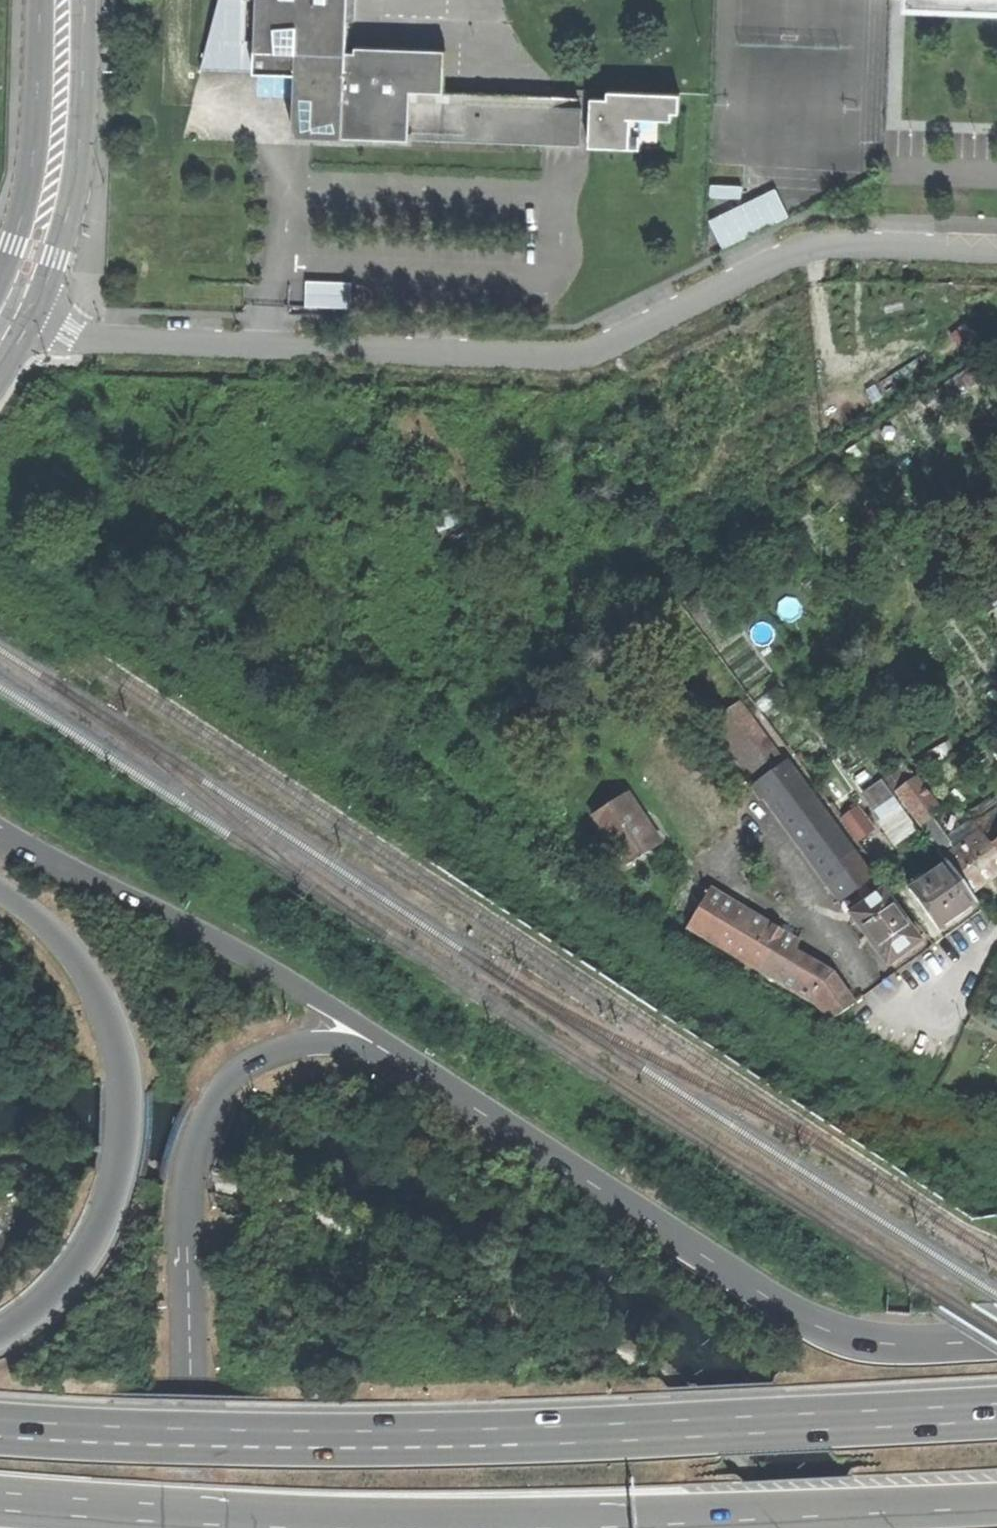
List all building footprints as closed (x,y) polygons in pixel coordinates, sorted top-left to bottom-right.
[(201,69),(295,71),(314,72),(312,127),(541,136),(541,117),(559,118),(559,137),(580,138),(580,106),(577,106),(578,97),(444,92),(445,49),(354,45),(354,51),(346,51),(347,19),(348,0),(219,0),(201,69)] [(357,0),(348,0),(347,19),(356,19),(357,0)] [(902,13),(906,13),(996,16),(996,0),(902,0),(902,13)] [(579,145),(580,138),(559,137),(541,136),(312,127),(314,72),(295,71),(293,135),(311,135),(541,144),(579,145)] [(630,117),(640,118),(656,118),(671,119),(671,112),(678,112),(679,93),(606,90),(606,97),(590,96),(588,146),(629,147),(629,146),(630,117)] [(541,136),(559,137),(559,118),(541,117),(541,136)] [(630,117),(629,146),(639,146),(640,118),(630,117)] [(741,198),(742,186),(711,184),(710,197),(741,198)] [(784,219),(789,214),(776,188),(710,220),(723,248),(784,219)] [(352,308),(352,281),(306,280),(306,306),(352,308)] [(844,899),(874,877),(786,760),(784,761),(740,703),(719,718),(763,777),(757,781),(844,899)] [(883,774),(893,789),(914,775),(905,760),(883,774)] [(970,893),(989,879),(996,873),(996,852),(983,835),(981,832),(980,833),(972,821),(947,839),(932,818),(941,811),(916,778),(895,793),(970,893)] [(628,865),(658,844),(626,794),(595,815),(628,865)] [(860,803),(841,817),(861,842),(880,828),(860,803)] [(996,826),(996,811),(995,809),(974,822),(981,832),(983,835),(996,826)] [(909,890),(939,930),(957,916),(976,903),(946,863),(909,890)] [(831,1017),(852,1003),(831,973),(794,951),(799,941),(709,889),(688,926),(823,1005),(831,1017)] [(850,912),(887,963),(902,952),(919,939),(882,889),(850,912)]
